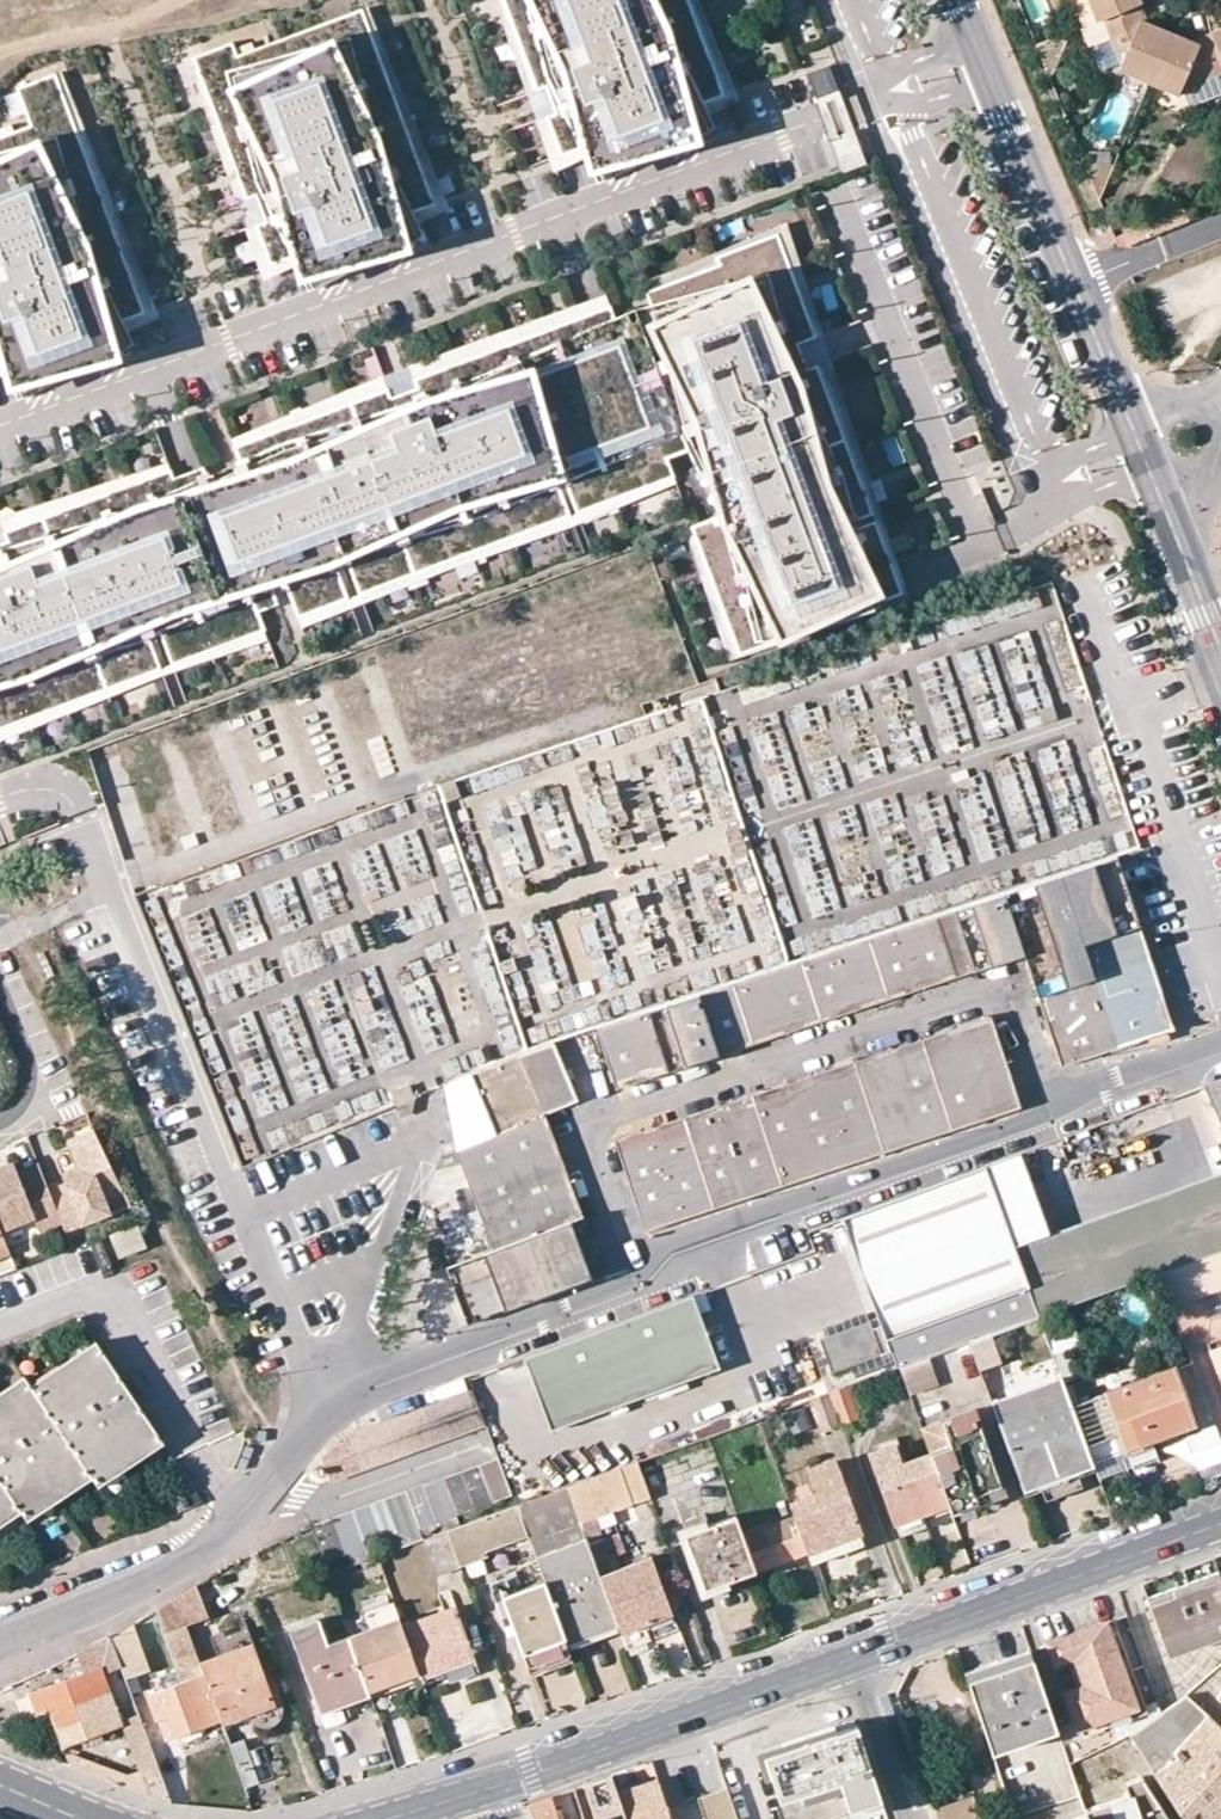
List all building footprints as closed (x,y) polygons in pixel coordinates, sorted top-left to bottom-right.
[(501,0),(492,0),(528,97),(535,94),(501,0)] [(559,159),(723,98),(687,0),(501,0),(535,94),(545,90),(555,116),(545,119),(559,159)] [(545,119),(538,122),(555,168),(586,157),(596,186),(714,130),(707,117),(738,103),(696,0),(687,0),(723,98),(559,159),(545,119)] [(1088,0),(1072,0),(1084,29),(1097,23),(1088,0)] [(1104,21),(1133,9),(1140,7),(1138,0),(1088,0),(1097,23),(1104,21)] [(369,6),(362,9),(435,204),(273,264),(258,224),(246,229),(264,280),(300,266),(310,291),(425,235),(419,220),(451,208),(369,6)] [(232,42),(195,56),(248,198),(257,194),(267,221),(258,224),(273,264),(435,204),(362,9),(238,56),(232,42)] [(1120,74),(1177,100),(1180,93),(1220,76),(1220,63),(1214,44),(1198,50),(1139,24),(1133,9),(1104,21),(1123,65),(1120,74)] [(1211,38),(1214,44),(1220,63),(1220,34),(1211,38)] [(248,198),(195,56),(188,59),(237,202),(248,198)] [(10,375),(19,399),(137,343),(131,328),(161,317),(62,71),(56,73),(145,312),(0,366),(0,379),(10,375)] [(821,72),(809,76),(818,97),(830,93),(821,72)] [(145,312),(56,73),(18,87),(32,125),(0,137),(0,366),(145,312)] [(516,126),(522,156),(539,152),(532,122),(516,126)] [(788,224),(644,282),(648,293),(721,266),(719,258),(778,236),(816,338),(824,335),(788,224)] [(578,512),(674,476),(667,457),(691,449),(704,444),(729,512),(716,517),(692,526),(739,653),(902,592),(896,577),(817,365),(807,368),(799,344),(816,338),(778,236),(719,258),(721,266),(648,293),(653,306),(616,320),(611,307),(599,311),(416,379),(419,388),(405,393),(392,398),(389,389),(236,446),(242,461),(208,474),(206,467),(175,479),(172,470),(5,532),(4,532),(8,542),(0,545),(0,729),(266,630),(258,609),(278,602),(272,587),(286,582),(299,615),(348,597),(346,592),(359,588),(360,592),(570,514),(569,510),(576,507),(578,512)] [(595,300),(410,365),(416,379),(599,311),(611,307),(607,296),(595,300)] [(832,359),(817,365),(896,577),(902,592),(739,653),(692,526),(686,528),(728,659),(910,600),(832,359)] [(389,389),(384,376),(233,438),(236,446),(389,389)] [(704,444),(691,449),(716,517),(729,512),(704,444)] [(0,517),(5,532),(172,470),(169,462),(0,517)] [(348,597),(299,615),(302,625),(676,482),(674,476),(578,512),(570,514),(360,592),(348,597)] [(0,729),(0,741),(270,641),(266,630),(0,729)] [(455,778),(439,783),(444,801),(461,796),(455,778)] [(1121,856),(856,942),(596,1027),(616,1088),(977,971),(1029,954),(1034,969),(1055,1036),(1064,1064),(1177,1028),(1121,856)] [(622,900),(629,924),(656,918),(649,893),(622,900)] [(1022,1108),(993,1016),(956,1028),(889,1049),(813,1073),(769,1088),(711,1106),(647,1127),(612,1138),(641,1231),(676,1220),(1022,1108)] [(554,1041),(522,1051),(471,1072),(496,1133),(545,1112),(577,1099),(554,1041)] [(496,1133),(471,1072),(442,1083),(465,1140),(477,1137),(496,1133)] [(1205,1083),(1220,1122),(1220,1077),(1205,1083)] [(390,1091),(395,1104),(414,1095),(409,1083),(390,1091)] [(415,1095),(414,1095),(395,1104),(399,1112),(401,1117),(412,1112),(413,1109),(415,1095)] [(384,1108),(387,1117),(399,1112),(395,1104),(384,1108)] [(456,1152),(466,1181),(491,1250),(445,1268),(468,1325),(605,1272),(545,1112),(496,1133),(456,1152)] [(122,1191),(93,1129),(69,1139),(79,1167),(81,1171),(62,1178),(64,1183),(48,1190),(61,1222),(64,1230),(100,1216),(95,1202),(104,1199),(122,1191)] [(1020,1151),(985,1164),(1016,1247),(1051,1234),(1020,1151)] [(0,1167),(0,1169),(3,1171),(14,1166),(13,1162),(0,1167)] [(14,1166),(3,1171),(0,1169),(0,1230),(0,1231),(33,1217),(39,1231),(61,1222),(48,1190),(37,1163),(16,1171),(14,1166)] [(1041,1314),(1016,1247),(985,1164),(844,1217),(883,1323),(874,1327),(883,1353),(892,1350),(898,1367),(901,1366),(930,1355),(971,1340),(1041,1314)] [(79,1167),(61,1174),(62,1178),(81,1171),(79,1167)] [(1220,1249),(1220,1171),(1051,1234),(1016,1247),(1041,1314),(1160,1272),(1220,1249)] [(109,1213),(104,1199),(95,1202),(100,1216),(109,1213)] [(143,1246),(135,1227),(112,1236),(120,1255),(143,1246)] [(0,1249),(0,1256),(9,1252),(6,1246),(0,1249)] [(1172,1305),(1188,1299),(1220,1287),(1220,1249),(1160,1272),(1172,1305)] [(1188,1299),(1203,1339),(1220,1333),(1220,1287),(1188,1299)] [(552,1429),(721,1366),(694,1293),(525,1356),(552,1429)] [(1060,1368),(1041,1314),(971,1340),(976,1357),(989,1393),(1060,1368)] [(874,1327),(871,1319),(821,1337),(833,1371),(883,1353),(874,1327)] [(30,1386),(37,1396),(102,1353),(96,1342),(30,1386)] [(1211,1349),(1220,1376),(1220,1346),(1211,1349)] [(92,1476),(156,1433),(102,1353),(37,1396),(85,1467),(92,1476)] [(940,1382),(930,1355),(901,1366),(910,1392),(940,1382)] [(1189,1400),(1184,1385),(1178,1387),(1171,1367),(1105,1390),(1125,1447),(1191,1424),(1183,1402),(1189,1400)] [(24,1376),(0,1393),(0,1407),(30,1386),(24,1376)] [(1072,1402),(1063,1377),(992,1402),(1021,1483),(1047,1474),(1092,1458),(1091,1456),(1072,1402)] [(841,1424),(859,1418),(849,1384),(829,1391),(841,1424)] [(30,1386),(0,1407),(0,1480),(14,1501),(21,1511),(85,1467),(37,1396),(30,1386)] [(473,1389),(348,1435),(361,1470),(485,1424),(473,1389)] [(829,1391),(809,1398),(821,1431),(841,1424),(829,1391)] [(1119,1446),(1100,1392),(1072,1402),(1091,1456),(1117,1447),(1119,1446)] [(952,1446),(932,1453),(949,1501),(953,1512),(977,1503),(974,1493),(1000,1484),(973,1409),(943,1420),(952,1446)] [(952,1446),(943,1420),(922,1427),(932,1453),(952,1446)] [(1188,1436),(1202,1472),(1220,1465),(1220,1441),(1215,1425),(1188,1436)] [(92,1476),(99,1486),(162,1443),(156,1433),(92,1476)] [(884,1441),(886,1447),(871,1452),(895,1520),(913,1513),(949,1501),(932,1453),(907,1462),(896,1436),(884,1441)] [(1157,1456),(1151,1438),(1143,1441),(1125,1447),(1132,1464),(1157,1456)] [(1095,1469),(1097,1474),(1123,1465),(1117,1447),(1091,1456),(1092,1458),(1095,1469)] [(497,1455),(317,1521),(331,1558),(511,1492),(497,1455)] [(1021,1483),(1024,1493),(1095,1469),(1092,1458),(1047,1474),(1021,1483)] [(860,1533),(834,1460),(817,1465),(815,1460),(804,1464),(814,1494),(789,1503),(794,1517),(800,1535),(806,1552),(837,1541),(860,1533)] [(580,1522),(649,1496),(636,1461),(567,1486),(580,1522)] [(21,1511),(27,1520),(92,1476),(85,1467),(21,1511)] [(14,1501),(0,1480),(0,1511),(14,1501)] [(977,1503),(1003,1494),(1000,1484),(974,1493),(977,1503)] [(583,1530),(580,1522),(567,1486),(515,1504),(527,1536),(544,1581),(564,1635),(565,1638),(586,1630),(615,1619),(599,1576),(593,1558),(583,1530)] [(21,1511),(14,1501),(0,1511),(0,1525),(21,1511)] [(895,1520),(899,1531),(953,1512),(949,1501),(913,1513),(895,1520)] [(515,1504),(512,1505),(448,1529),(460,1565),(485,1556),(485,1551),(527,1536),(515,1504)] [(726,1581),(756,1570),(743,1534),(736,1515),(709,1525),(705,1514),(681,1523),(685,1534),(705,1589),(726,1581)] [(800,1535),(794,1517),(743,1534),(756,1570),(781,1561),(806,1552),(800,1535)] [(612,1519),(583,1530),(593,1558),(623,1547),(612,1519)] [(460,1565),(448,1529),(423,1538),(436,1574),(460,1565)] [(670,1613),(650,1557),(599,1576),(615,1619),(618,1629),(625,1648),(651,1639),(646,1622),(670,1613)] [(1219,1570),(1177,1585),(1147,1596),(1168,1653),(1220,1634),(1220,1575),(1219,1570)] [(502,1574),(487,1580),(506,1631),(514,1628),(502,1596),(509,1593),(502,1574)] [(509,1593),(502,1596),(514,1628),(522,1651),(540,1644),(564,1635),(544,1581),(509,1593)] [(155,1609),(163,1631),(185,1624),(206,1616),(195,1584),(155,1609)] [(401,1624),(393,1602),(364,1612),(370,1629),(348,1637),(365,1683),(385,1676),(416,1665),(401,1624)] [(448,1668),(474,1658),(455,1605),(401,1624),(416,1665),(419,1674),(420,1678),(448,1668)] [(1115,1618),(1107,1621),(1137,1707),(1078,1728),(1080,1735),(1147,1711),(1115,1618)] [(318,1619),(289,1629),(317,1705),(341,1696),(344,1704),(369,1696),(368,1691),(365,1683),(348,1637),(347,1634),(327,1642),(318,1619)] [(565,1638),(569,1648),(618,1629),(615,1619),(586,1630),(565,1638)] [(1078,1728),(1137,1707),(1107,1621),(1078,1632),(1047,1643),(1058,1671),(1075,1665),(1079,1677),(1075,1679),(1077,1686),(1065,1691),(1078,1728)] [(130,1624),(109,1637),(117,1660),(140,1653),(130,1624)] [(148,1694),(157,1720),(169,1717),(177,1736),(220,1721),(208,1688),(199,1663),(185,1624),(163,1631),(180,1682),(148,1694)] [(522,1651),(530,1673),(572,1657),(569,1648),(565,1638),(564,1635),(540,1644),(522,1651)] [(91,1647),(98,1668),(100,1667),(117,1660),(109,1637),(91,1647)] [(249,1645),(199,1663),(208,1688),(220,1721),(225,1735),(251,1726),(255,1721),(263,1726),(266,1727),(271,1724),(277,1720),(280,1716),(281,1706),(272,1681),(264,1684),(249,1645)] [(965,1669),(969,1680),(998,1669),(1034,1657),(1030,1647),(965,1669)] [(1058,1730),(1034,1657),(998,1669),(969,1680),(993,1753),(1010,1747),(1013,1750),(1029,1744),(1029,1740),(1058,1730)] [(365,1683),(368,1691),(419,1674),(416,1665),(385,1676),(365,1683)] [(29,1693),(36,1714),(49,1710),(62,1747),(120,1726),(100,1667),(98,1668),(29,1693)] [(1128,1734),(1185,1818),(1220,1818),(1220,1725),(1187,1694),(1160,1712),(1128,1734)] [(317,1705),(319,1713),(344,1704),(341,1696),(317,1705)] [(772,1776),(766,1756),(836,1733),(833,1725),(755,1751),(764,1779),(772,1776)] [(836,1733),(766,1756),(772,1776),(786,1818),(822,1818),(850,1810),(881,1800),(857,1726),(836,1733)] [(583,1784),(587,1796),(617,1787),(612,1774),(583,1784)] [(624,1787),(634,1817),(635,1818),(671,1818),(657,1776),(640,1782),(624,1787)] [(1129,1793),(1084,1809),(1087,1818),(1170,1818),(1142,1776),(1125,1782),(1129,1793)] [(587,1796),(595,1818),(628,1818),(618,1789),(617,1787),(587,1796)] [(624,1787),(618,1789),(628,1818),(634,1817),(624,1787)] [(727,1787),(697,1797),(705,1818),(738,1818),(727,1787)] [(529,1803),(534,1818),(559,1818),(551,1795),(529,1803)] [(973,1796),(935,1808),(939,1818),(981,1818),(973,1796)] [(884,1808),(881,1800),(850,1810),(853,1818),(884,1808)] [(1084,1809),(1053,1818),(1087,1818),(1084,1809)]
